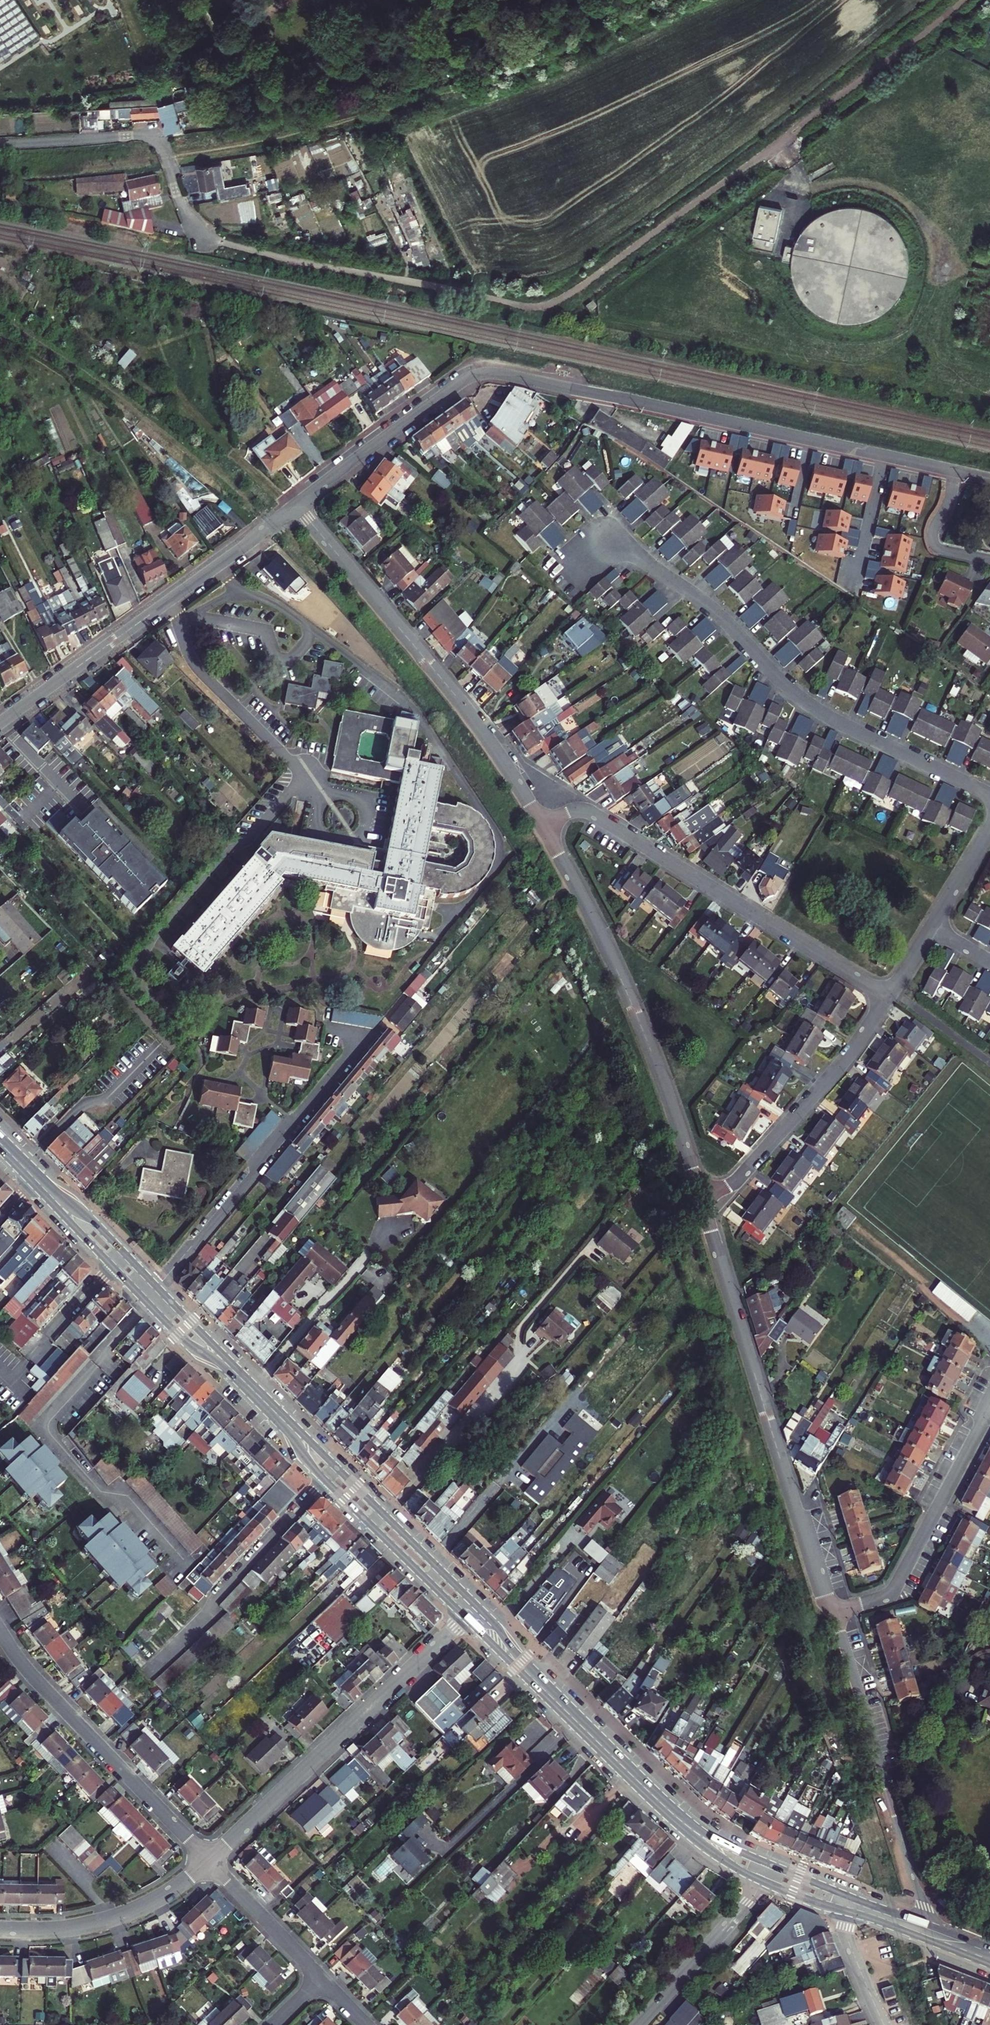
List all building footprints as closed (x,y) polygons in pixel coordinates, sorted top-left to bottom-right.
[(85,17),(76,0),(54,0),(43,6),(48,13),(41,17),(37,9),(24,16),(15,0),(0,0),(0,64),(85,17)] [(165,68),(171,82),(178,79),(173,65),(165,68)] [(111,108),(115,108),(159,105),(174,101),(171,91),(160,95),(160,97),(159,97),(159,100),(111,103),(111,108)] [(159,105),(163,117),(164,120),(167,132),(182,128),(174,101),(159,105)] [(159,105),(115,108),(116,116),(124,115),(124,117),(132,116),(133,119),(163,117),(159,105)] [(203,189),(218,187),(217,181),(221,180),(220,175),(215,175),(214,167),(199,169),(203,189)] [(158,178),(147,180),(151,201),(162,199),(158,178)] [(218,187),(221,202),(240,198),(238,184),(218,187)] [(760,206),(751,249),(773,254),(783,210),(760,206)] [(907,250),(901,235),(893,226),(884,218),(870,211),(854,208),(842,208),(830,212),(820,217),(807,228),(797,245),(794,257),(794,269),(799,289),(807,302),(822,315),(837,321),(845,323),(857,323),(876,318),(883,314),(893,306),(904,289),(908,278),(909,266),(907,250)] [(375,212),(359,220),(366,235),(383,227),(375,212)] [(592,302),(586,307),(589,312),(596,307),(592,302)] [(128,351),(116,365),(124,371),(135,357),(128,351)] [(380,366),(401,396),(416,384),(427,376),(415,359),(399,371),(398,369),(392,373),(384,362),(380,366)] [(370,373),(380,386),(391,402),(401,396),(380,366),(370,373)] [(365,384),(383,408),(391,402),(380,386),(371,374),(362,380),(365,384)] [(344,400),(356,391),(346,377),(332,388),(346,407),(348,405),(344,400)] [(373,415),(383,408),(365,384),(362,386),(364,389),(358,394),(373,415)] [(332,388),(313,403),(326,422),(346,407),(332,388)] [(301,393),(305,400),(307,402),(305,403),(312,413),(307,417),(298,405),(283,416),(292,427),(298,423),(307,436),(326,422),(313,403),(304,391),(301,393)] [(511,392),(506,399),(523,410),(531,397),(511,392)] [(516,429),(526,412),(523,410),(506,399),(486,430),(489,432),(503,444),(506,447),(517,430),(516,429)] [(479,431),(460,405),(448,414),(464,436),(468,442),(475,448),(480,441),(484,438),(478,431),(479,431)] [(464,436),(448,414),(439,420),(458,447),(464,453),(466,451),(458,440),(464,436)] [(596,414),(586,429),(624,451),(668,479),(675,468),(596,414)] [(459,456),(464,453),(458,447),(439,420),(430,427),(445,449),(451,445),(459,456)] [(445,449),(430,427),(421,434),(435,454),(441,462),(445,465),(447,464),(440,454),(445,449)] [(522,434),(517,430),(506,447),(511,451),(522,434)] [(503,444),(489,432),(484,438),(497,450),(503,444)] [(435,454),(421,434),(409,442),(420,459),(429,452),(432,456),(435,454)] [(285,437),(275,445),(270,440),(253,453),(272,476),(290,462),(291,464),(301,456),(285,437)] [(731,440),(729,452),(731,453),(744,456),(746,456),(749,444),(731,440)] [(54,442),(48,444),(53,456),(59,454),(54,442)] [(692,444),(683,458),(692,460),(691,468),(726,475),(731,453),(729,452),(692,444)] [(773,462),(771,467),(783,470),(784,465),(788,465),(791,453),(773,449),(771,461),(773,462)] [(545,474),(556,463),(547,455),(537,466),(545,474)] [(746,456),(744,456),(739,478),(768,484),(771,467),(773,462),(771,461),(746,456)] [(815,471),(820,472),(822,460),(813,458),(809,476),(814,477),(815,471)] [(403,481),(407,477),(389,463),(386,467),(380,462),(368,477),(387,491),(398,477),(403,481)] [(58,469),(60,473),(70,469),(68,465),(58,469)] [(788,465),(784,465),(783,470),(779,487),(796,491),(801,468),(788,465)] [(848,479),(846,484),(856,486),(857,481),(861,482),(864,469),(846,465),(843,478),(848,479)] [(584,478),(586,480),(592,487),(599,495),(608,487),(592,470),(584,478)] [(820,472),(815,471),(814,477),(810,494),(843,501),(846,484),(848,479),(843,478),(820,472)] [(567,498),(572,504),(574,506),(576,504),(590,520),(602,509),(588,494),(590,491),(589,489),(583,483),(573,472),(556,487),(567,498)] [(435,473),(428,482),(439,492),(446,482),(435,473)] [(889,493),(893,494),(895,489),(898,489),(900,477),(892,475),(889,493)] [(368,477),(355,492),(379,509),(384,504),(392,510),(394,507),(399,511),(404,505),(387,491),(368,477)] [(583,483),(589,489),(592,487),(586,480),(583,483)] [(626,504),(634,497),(641,491),(643,489),(635,480),(618,496),(626,504)] [(861,482),(857,481),(856,486),(852,503),(869,507),(874,484),(861,482)] [(669,500),(654,483),(643,494),(637,499),(635,501),(637,503),(622,517),(632,530),(648,515),(650,517),(651,516),(658,510),(669,500)] [(898,489),(895,489),(893,494),(890,511),(922,518),(926,502),(929,502),(933,484),(925,483),(922,495),(898,489)] [(637,499),(643,494),(641,491),(634,497),(637,499)] [(136,522),(140,530),(151,524),(134,494),(124,499),(136,522)] [(182,497),(180,506),(191,508),(194,500),(182,497)] [(545,513),(547,516),(553,522),(560,530),(577,515),(569,507),(564,500),(561,498),(545,513)] [(564,500),(569,507),(572,504),(567,498),(564,500)] [(784,508),(760,503),(756,520),(780,525),(780,524),(784,508)] [(527,534),(533,540),(535,542),(537,540),(551,556),(564,544),(550,529),(551,527),(550,525),(544,519),(534,507),(517,522),(527,534)] [(360,523),(364,518),(357,509),(345,520),(343,519),(337,525),(363,556),(377,543),(360,523)] [(655,519),(661,513),(658,510),(651,516),(655,519)] [(206,511),(190,522),(203,541),(219,530),(206,511)] [(472,511),(469,516),(485,529),(488,524),(472,511)] [(671,519),(663,511),(661,513),(655,519),(647,526),(654,534),(657,531),(665,539),(673,532),(679,526),(681,524),(674,517),(671,519)] [(101,524),(112,552),(121,549),(106,514),(98,518),(101,524)] [(544,519),(550,525),(553,522),(547,516),(544,519)] [(382,539),(364,518),(360,523),(377,543),(382,539)] [(818,560),(843,565),(845,552),(858,555),(862,538),(849,536),(852,523),(828,518),(825,535),(843,539),(841,547),(822,543),(818,560)] [(675,535),(674,536),(676,538),(660,553),(671,565),(687,551),(689,553),(690,551),(696,546),(706,537),(691,520),(681,529),(675,535)] [(112,552),(101,524),(90,528),(101,557),(112,552)] [(798,528),(780,524),(780,525),(790,527),(787,541),(795,543),(797,533),(798,528)] [(675,535),(681,529),(679,526),(673,532),(675,535)] [(174,528),(164,534),(169,540),(162,545),(167,553),(169,552),(175,561),(193,548),(182,532),(180,533),(177,528),(174,528)] [(522,534),(514,541),(529,558),(537,551),(530,543),(525,536),(522,534)] [(525,536),(530,543),(533,540),(527,534),(525,536)] [(875,542),(887,545),(888,542),(893,544),(895,539),(877,535),(875,542)] [(81,548),(77,537),(64,541),(69,553),(81,548)] [(893,544),(888,542),(887,545),(882,571),(869,569),(866,585),(878,588),(875,601),(898,606),(901,589),(884,586),(886,576),(903,580),(910,547),(893,544)] [(58,556),(64,553),(60,544),(53,547),(58,556)] [(685,561),(692,569),(703,560),(711,568),(719,560),(725,555),(728,553),(720,545),(709,555),(701,547),(699,549),(693,554),(685,561)] [(693,554),(699,549),(696,546),(690,551),(693,554)] [(728,558),(722,563),(720,565),(722,567),(706,581),(717,593),(733,579),(735,582),(737,580),(743,574),(754,564),(739,548),(728,558)] [(410,572),(411,572),(395,553),(379,567),(389,580),(388,581),(393,587),(394,585),(399,591),(410,582),(415,577),(410,572)] [(141,589),(162,579),(151,555),(130,564),(141,589)] [(728,558),(725,555),(719,560),(722,563),(728,558)] [(306,585),(278,556),(270,564),(269,563),(260,571),(271,582),(273,580),(284,591),(288,588),(295,595),(306,585)] [(551,558),(540,568),(565,596),(577,585),(551,558)] [(61,561),(81,600),(93,626),(104,620),(91,593),(85,595),(66,559),(61,561)] [(592,588),(604,569),(591,561),(579,579),(592,588)] [(108,562),(94,568),(111,611),(126,605),(108,562)] [(93,626),(81,600),(77,602),(61,569),(55,573),(65,594),(84,631),(93,626)] [(398,593),(412,612),(445,585),(444,584),(448,581),(442,572),(423,587),(418,582),(413,586),(410,582),(399,591),(398,593)] [(610,594),(612,592),(610,590),(620,581),(614,574),(590,596),(598,605),(604,600),(610,594)] [(740,583),(746,577),(743,574),(737,580),(740,583)] [(746,577),(740,583),(731,591),(746,607),(754,599),(761,594),(763,592),(748,575),(746,577)] [(949,579),(940,597),(941,600),(951,604),(948,610),(958,615),(961,609),(965,611),(974,592),(964,587),(964,588),(958,585),(957,583),(949,579)] [(62,642),(54,626),(50,628),(39,606),(36,607),(25,585),(20,587),(21,589),(53,651),(64,646),(62,642)] [(770,620),(772,618),(778,613),(789,603),(774,587),(763,596),(757,602),(755,604),(757,606),(741,620),(752,632),(767,618),(770,620)] [(44,655),(53,651),(21,589),(17,591),(26,610),(22,612),(44,655)] [(976,609),(989,613),(989,591),(976,609)] [(2,624),(19,615),(9,594),(0,599),(0,621),(2,624)] [(65,594),(54,600),(73,637),(84,631),(65,594)] [(610,594),(604,600),(606,603),(613,597),(610,594)] [(761,594),(754,599),(757,602),(763,596),(761,594)] [(625,614),(627,612),(634,606),(636,604),(629,597),(622,603),(614,595),(613,597),(606,603),(605,604),(612,612),(618,606),(625,614)] [(645,631),(652,625),(653,623),(652,622),(667,607),(656,595),(640,609),(638,608),(637,609),(630,615),(619,626),(634,642),(645,631)] [(54,600),(43,605),(54,626),(62,642),(73,637),(54,600)] [(461,636),(463,633),(439,602),(418,620),(429,633),(427,635),(437,649),(438,649),(444,656),(445,655),(452,646),(456,642),(461,636)] [(637,609),(634,606),(627,612),(630,615),(637,609)] [(775,622),(781,616),(778,613),(772,618),(775,622)] [(582,621),(573,614),(570,617),(578,626),(582,621)] [(781,616),(775,622),(766,629),(781,646),(789,638),(796,632),(797,630),(783,614),(781,616)] [(578,626),(576,628),(583,634),(590,628),(582,621),(578,626)] [(700,647),(716,633),(704,621),(689,635),(687,633),(685,635),(679,641),(668,651),(683,668),(694,657),(700,651),(702,650),(700,647)] [(683,632),(684,631),(677,623),(666,632),(674,640),(676,638),(683,632)] [(583,634),(576,628),(573,630),(567,624),(560,631),(580,654),(594,642),(598,646),(605,640),(590,628),(583,634)] [(652,625),(645,631),(648,634),(654,628),(652,625)] [(787,671),(802,657),(804,660),(807,657),(813,652),(824,642),(809,625),(798,635),(792,641),(790,643),(792,645),(776,659),(787,671)] [(653,644),(664,635),(656,626),(654,628),(648,634),(646,636),(653,644)] [(957,649),(986,671),(989,666),(989,645),(971,631),(957,649)] [(683,632),(676,638),(679,641),(685,635),(683,632)] [(796,632),(789,638),(792,641),(798,635),(796,632)] [(452,646),(445,655),(463,672),(474,659),(478,655),(481,652),(469,641),(470,640),(462,634),(461,636),(456,642),(452,646)] [(172,661),(154,643),(136,661),(154,679),(172,661)] [(511,644),(491,667),(475,684),(490,697),(513,674),(505,666),(519,651),(511,644)] [(0,648),(0,665),(12,685),(23,679),(5,646),(0,648)] [(703,654),(700,651),(694,657),(696,660),(703,654)] [(717,670),(719,669),(704,652),(703,654),(696,660),(694,662),(709,678),(711,676),(717,670)] [(813,652),(807,657),(810,660),(816,655),(813,652)] [(818,653),(816,655),(810,660),(801,668),(808,676),(825,661),(818,653)] [(846,658),(836,654),(816,696),(823,700),(832,681),(835,682),(836,680),(840,671),(846,658)] [(474,659),(463,672),(475,684),(491,667),(478,655),(474,659)] [(134,682),(127,675),(131,671),(118,658),(112,665),(117,671),(111,677),(144,711),(149,706),(135,693),(130,687),(134,682)] [(720,673),(714,679),(703,689),(711,698),(745,665),(740,659),(724,674),(722,671),(720,673)] [(12,685),(0,665),(0,692),(12,685)] [(328,682),(336,683),(339,668),(321,665),(319,679),(309,678),(307,692),(284,688),(281,705),(311,711),(314,694),(325,696),(328,682)] [(711,676),(714,679),(720,673),(717,670),(711,676)] [(844,673),(839,682),(835,691),(855,701),(859,692),(864,683),(865,680),(845,671),(844,673)] [(892,699),(876,692),(884,676),(873,671),(867,685),(863,694),(862,696),(864,697),(856,715),(863,719),(866,713),(882,721),(887,710),(891,702),(892,699)] [(92,690),(97,685),(88,676),(83,680),(92,690)] [(144,711),(111,677),(100,688),(119,707),(127,700),(146,719),(149,716),(144,711)] [(140,688),(134,682),(130,687),(135,693),(140,688)] [(738,704),(735,712),(729,725),(749,734),(755,721),(759,713),(760,711),(757,709),(766,690),(752,683),(743,703),(739,701),(738,704)] [(740,692),(731,687),(720,708),(730,713),(732,710),(736,702),(740,692)] [(120,708),(119,707),(100,688),(90,698),(110,718),(120,708)] [(512,707),(524,724),(532,718),(545,709),(533,692),(512,707)] [(910,724),(911,721),(915,713),(919,705),(899,695),(894,704),(891,712),(890,714),(892,715),(883,734),(898,741),(907,722),(910,724)] [(110,718),(90,698),(81,706),(88,713),(88,716),(94,722),(95,722),(111,739),(116,734),(125,744),(130,739),(110,718)] [(772,746),(773,743),(777,735),(782,725),(772,721),(777,709),(767,704),(762,715),(758,723),(757,725),(768,730),(762,741),(772,746)] [(172,713),(187,728),(194,721),(179,706),(172,713)] [(566,710),(562,712),(566,718),(570,716),(566,710)] [(57,713),(49,721),(63,735),(74,746),(93,728),(78,712),(67,723),(57,713)] [(549,721),(545,725),(539,728),(514,746),(521,756),(524,753),(527,757),(538,750),(543,757),(546,755),(564,742),(554,727),(566,718),(562,712),(549,721)] [(918,715),(914,723),(909,734),(942,749),(947,738),(951,730),(952,728),(920,712),(918,715)] [(330,760),(327,772),(395,785),(382,853),(376,852),(362,850),(361,853),(356,856),(350,857),(344,857),(341,872),(307,866),(307,861),(271,855),(267,859),(257,850),(178,944),(176,942),(167,952),(199,979),(208,969),(207,968),(278,886),(275,883),(279,878),(292,880),(292,883),(322,889),(322,892),(330,894),(329,901),(327,901),(326,905),(328,906),(327,911),(338,913),(338,909),(347,911),(346,914),(350,915),(349,922),(353,923),(351,932),(359,934),(358,940),(364,941),(363,947),(390,952),(392,944),(401,946),(402,941),(407,942),(409,932),(414,933),(415,928),(426,930),(432,893),(435,893),(435,897),(441,898),(451,897),(460,895),(469,890),(474,886),(478,881),(482,876),(484,874),(487,865),(489,858),(489,852),(489,849),(488,839),(486,833),(483,827),(479,822),(472,815),(469,813),(461,809),(455,807),(451,806),(451,810),(430,806),(435,780),(436,771),(411,767),(413,758),(407,757),(412,726),(338,713),(336,726),(335,725),(328,759),(330,760)] [(808,724),(794,717),(784,736),(782,735),(781,737),(777,745),(771,758),(790,768),(796,755),(800,747),(801,744),(799,743),(808,724)] [(507,736),(514,746),(539,728),(532,718),(524,724),(507,736)] [(49,721),(39,731),(49,741),(73,766),(83,756),(74,746),(63,735),(49,721)] [(39,731),(32,724),(21,734),(38,752),(49,741),(39,731)] [(970,752),(972,750),(975,742),(979,734),(959,724),(955,732),(951,740),(950,743),(953,744),(944,762),(958,769),(967,751),(970,752)] [(809,738),(804,748),(800,757),(799,759),(809,764),(806,769),(816,774),(820,766),(824,758),(825,755),(822,754),(831,735),(824,732),(819,743),(809,738)] [(582,755),(583,755),(571,737),(564,742),(546,755),(558,772),(582,755)] [(682,784),(723,755),(712,738),(670,767),(682,784)] [(979,741),(978,743),(975,751),(969,762),(986,770),(987,769),(989,770),(989,746),(979,741)] [(585,758),(561,774),(567,784),(587,770),(591,775),(602,767),(612,761),(599,743),(583,755),(582,755),(585,758)] [(855,785),(856,783),(860,775),(866,764),(833,749),(828,760),(824,768),(823,770),(855,785)] [(892,763),(877,756),(868,776),(865,774),(864,777),(860,785),(856,793),(877,802),(881,795),(885,786),(886,784),(883,782),(892,763)] [(9,767),(0,758),(0,776),(9,767)] [(602,767),(591,775),(587,779),(592,787),(608,776),(602,767)] [(637,786),(624,767),(600,784),(613,803),(637,786)] [(893,777),(888,788),(884,796),(883,798),(916,814),(917,812),(921,803),(926,793),(893,777)] [(639,815),(642,812),(664,796),(651,778),(620,800),(624,806),(630,802),(639,815)] [(940,823),(944,815),(946,812),(943,811),(952,792),(937,785),(928,804),(925,802),(924,805),(920,814),(916,821),(936,831),(940,823)] [(130,805),(138,797),(128,788),(120,796),(130,805)] [(651,825),(672,810),(673,809),(664,796),(642,812),(651,825)] [(6,810),(12,803),(7,798),(0,804),(6,810)] [(682,808),(680,804),(673,809),(672,810),(674,813),(682,808)] [(960,834),(970,813),(953,805),(948,817),(944,825),(943,826),(960,834)] [(6,810),(2,813),(22,834),(25,831),(15,820),(6,810)] [(61,811),(49,823),(137,914),(168,884),(97,811),(80,827),(72,819),(70,821),(61,811)] [(652,826),(659,837),(663,834),(676,825),(686,818),(688,817),(686,815),(684,817),(681,812),(668,821),(665,817),(652,826)] [(7,843),(15,836),(0,820),(0,836),(7,843)] [(678,844),(686,856),(699,846),(695,840),(699,836),(699,835),(706,829),(705,828),(707,826),(705,824),(698,829),(695,831),(686,838),(678,844)] [(672,847),(678,844),(686,838),(676,825),(663,834),(672,847)] [(730,863),(737,855),(728,848),(738,836),(726,826),(699,846),(707,853),(700,861),(719,877),(730,863)] [(738,877),(744,882),(758,861),(742,848),(737,855),(730,863),(741,872),(738,877)] [(770,896),(784,872),(771,864),(774,859),(765,854),(754,871),(761,875),(754,888),(759,900),(770,896)] [(758,861),(744,882),(745,884),(759,862),(758,861)] [(622,888),(635,898),(650,880),(637,870),(634,873),(628,868),(613,887),(620,892),(622,888)] [(645,899),(658,910),(672,892),(659,882),(656,885),(650,880),(635,898),(630,906),(636,911),(645,899)] [(528,892),(521,902),(531,910),(535,904),(528,892)] [(668,925),(674,930),(689,911),(684,907),(686,903),(672,892),(658,910),(671,921),(668,925)] [(3,950),(8,944),(22,959),(38,945),(8,912),(12,908),(8,903),(0,910),(0,947),(3,950)] [(970,921),(974,913),(975,911),(965,905),(959,917),(969,923),(970,921)] [(981,908),(977,915),(973,923),(972,925),(975,926),(968,939),(982,947),(989,934),(989,935),(989,913),(981,908)] [(697,934),(710,944),(725,926),(711,915),(708,919),(702,914),(688,932),(695,937),(697,934)] [(721,958),(727,963),(741,945),(736,940),(739,936),(725,926),(710,944),(724,955),(721,958)] [(739,960),(752,971),(766,953),(753,942),(747,949),(741,945),(727,963),(733,968),(739,960)] [(936,985),(941,977),(942,975),(940,973),(950,955),(943,951),(920,992),(929,997),(936,985)] [(780,964),(766,953),(752,971),(765,982),(763,985),(768,989),(783,971),(777,967),(780,964)] [(880,954),(873,965),(881,970),(888,959),(880,954)] [(969,980),(950,969),(944,979),(940,987),(939,989),(958,1000),(959,998),(963,990),(969,980)] [(783,971),(768,989),(782,1000),(779,1004),(786,1009),(800,991),(794,986),(797,983),(783,971)] [(37,995),(54,1011),(76,988),(59,972),(37,995)] [(986,1003),(987,1001),(985,999),(989,989),(989,978),(981,972),(970,991),(968,990),(967,992),(962,1000),(955,1012),(974,1023),(981,1011),(986,1003)] [(854,989),(835,977),(831,983),(835,985),(826,1000),(845,1013),(854,998),(851,995),(854,989)] [(944,979),(941,977),(936,985),(940,987),(944,979)] [(415,978),(401,996),(406,1000),(387,1023),(398,1033),(418,1010),(419,1012),(424,1006),(411,995),(421,983),(415,978)] [(101,987),(96,992),(110,1007),(116,1002),(101,987)] [(962,1000),(967,992),(963,990),(959,998),(962,1000)] [(802,1015),(822,1027),(826,1021),(836,1027),(845,1013),(826,1000),(817,1014),(806,1008),(802,1015)] [(989,1004),(986,1003),(981,1011),(985,1013),(989,1004)] [(330,1023),(364,1029),(371,1031),(381,1018),(333,1009),(330,1023)] [(260,1015),(242,1012),(239,1027),(229,1025),(226,1042),(216,1040),(214,1055),(231,1058),(234,1044),(242,1045),(245,1028),(257,1030),(260,1015)] [(268,1061),(264,1082),(283,1086),(284,1080),(304,1083),(307,1062),(312,1063),(315,1048),(309,1047),(312,1032),(301,1030),(303,1015),(285,1012),(283,1027),(293,1029),(291,1044),(297,1045),(294,1059),(288,1058),(287,1064),(268,1061)] [(793,1038),(813,1050),(822,1036),(818,1033),(822,1027),(802,1015),(798,1021),(802,1023),(793,1038)] [(903,1025),(892,1040),(911,1054),(921,1039),(925,1042),(929,1036),(911,1023),(907,1028),(903,1025)] [(373,1045),(384,1054),(388,1058),(399,1045),(384,1033),(373,1045)] [(813,1050),(793,1038),(784,1052),(774,1046),(770,1053),(790,1065),(794,1059),(803,1065),(813,1050)] [(874,1057),(892,1071),(903,1056),(907,1059),(911,1054),(892,1040),(888,1046),(884,1043),(874,1057)] [(363,1058),(373,1067),(384,1054),(373,1045),(363,1058)] [(790,1065),(770,1053),(766,1060),(770,1062),(760,1076),(780,1088),(790,1074),(786,1071),(790,1065)] [(867,1074),(863,1080),(882,1093),(886,1087),(882,1085),(892,1071),(874,1057),(864,1071),(867,1074)] [(352,1070),(363,1079),(373,1067),(363,1058),(352,1070)] [(12,1067),(7,1062),(0,1069),(0,1078),(12,1067)] [(178,1066),(174,1070),(182,1077),(185,1074),(178,1066)] [(342,1083),(353,1092),(363,1079),(352,1070),(342,1083)] [(24,1084),(16,1076),(1,1091),(16,1106),(14,1108),(17,1112),(19,1113),(21,1114),(37,1098),(24,1085),(24,1084)] [(32,1076),(24,1084),(24,1085),(37,1098),(43,1091),(33,1080),(35,1078),(32,1076)] [(771,1103),(780,1088),(760,1076),(751,1090),(742,1084),(737,1091),(757,1103),(761,1096),(771,1103)] [(877,1099),(882,1093),(863,1080),(859,1085),(855,1083),(845,1097),(863,1111),(874,1096),(877,1099)] [(331,1096),(341,1105),(353,1092),(342,1083),(331,1096)] [(236,1091),(200,1084),(196,1107),(231,1113),(229,1127),(248,1130),(252,1108),(233,1105),(236,1091)] [(757,1103),(737,1091),(733,1097),(737,1100),(728,1114),(748,1126),(757,1111),(754,1109),(757,1103)] [(331,1096),(321,1108),(331,1117),(341,1105),(331,1096)] [(833,1120),(852,1134),(856,1127),(853,1125),(863,1111),(845,1097),(834,1112),(838,1114),(833,1120)] [(34,1148),(57,1125),(45,1113),(54,1104),(51,1101),(19,1134),(34,1148)] [(310,1121),(321,1130),(331,1117),(321,1108),(310,1121)] [(231,1160),(244,1166),(249,1160),(279,1123),(269,1114),(255,1130),(231,1160)] [(748,1126),(728,1114),(719,1128),(715,1126),(711,1132),(731,1145),(735,1138),(739,1141),(748,1126)] [(822,1120),(811,1134),(829,1148),(840,1133),(848,1139),(852,1134),(833,1120),(829,1125),(822,1120)] [(299,1134),(310,1143),(321,1130),(310,1121),(299,1134)] [(42,1157),(50,1164),(81,1132),(74,1124),(42,1157)] [(81,1132),(50,1164),(60,1175),(78,1156),(92,1141),(81,1132)] [(299,1134),(282,1155),(269,1170),(263,1178),(274,1187),(310,1143),(299,1134)] [(805,1150),(800,1156),(819,1169),(823,1164),(820,1161),(829,1148),(811,1134),(801,1148),(805,1150)] [(92,1141),(78,1156),(60,1175),(70,1185),(104,1148),(97,1142),(94,1139),(92,1141)] [(104,1148),(70,1185),(81,1195),(113,1157),(104,1148)] [(180,1201),(186,1166),(180,1164),(181,1158),(163,1155),(159,1176),(141,1173),(137,1193),(180,1201)] [(789,1156),(778,1170),(797,1184),(807,1170),(815,1175),(819,1169),(800,1156),(796,1162),(789,1156)] [(317,1168),(274,1220),(277,1222),(272,1229),(265,1237),(273,1244),(259,1261),(264,1265),(333,1181),(317,1168)] [(767,1193),(786,1207),(790,1201),(787,1198),(797,1184),(778,1170),(768,1185),(772,1187),(767,1193)] [(271,1187),(262,1180),(258,1185),(267,1192),(271,1187)] [(407,1213),(418,1223),(427,1222),(440,1207),(429,1197),(431,1194),(423,1187),(420,1190),(411,1183),(399,1197),(373,1200),(376,1221),(403,1218),(407,1213)] [(2,1190),(0,1192),(0,1210),(11,1198),(2,1190)] [(759,1196),(749,1209),(768,1224),(778,1210),(782,1213),(786,1207),(767,1193),(763,1199),(759,1196)] [(20,1237),(34,1222),(20,1208),(0,1231),(0,1260),(20,1237)] [(749,1209),(739,1223),(743,1226),(739,1232),(758,1246),(762,1240),(758,1237),(768,1224),(749,1209)] [(274,1220),(269,1227),(272,1229),(277,1222),(274,1220)] [(20,1237),(25,1242),(14,1255),(16,1257),(0,1275),(0,1284),(3,1287),(22,1264),(34,1252),(48,1236),(34,1222),(20,1237)] [(611,1224),(596,1243),(602,1249),(604,1246),(622,1261),(636,1245),(611,1224)] [(22,1264),(28,1270),(35,1277),(60,1248),(48,1236),(34,1252),(22,1264)] [(213,1260),(217,1263),(235,1242),(231,1239),(215,1257),(213,1260)] [(60,1248),(35,1277),(23,1290),(6,1309),(2,1313),(15,1325),(20,1319),(25,1314),(27,1312),(29,1309),(33,1304),(38,1299),(40,1297),(42,1295),(51,1286),(52,1284),(74,1261),(60,1248)] [(177,1288),(185,1294),(207,1267),(213,1260),(215,1257),(204,1248),(199,1255),(197,1259),(188,1270),(187,1269),(177,1281),(177,1288)] [(344,1275),(312,1248),(271,1298),(284,1309),(306,1284),(308,1285),(316,1277),(331,1290),(344,1275)] [(191,1303),(212,1278),(208,1274),(217,1263),(213,1260),(207,1267),(185,1294),(183,1295),(191,1303)] [(82,1269),(74,1261),(60,1275),(52,1284),(54,1286),(57,1288),(61,1292),(82,1269)] [(22,1264),(11,1278),(16,1283),(28,1270),(22,1264)] [(87,1274),(82,1269),(61,1292),(69,1299),(87,1279),(87,1274)] [(35,1277),(28,1270),(16,1283),(23,1290),(35,1277)] [(216,1283),(212,1278),(191,1303),(199,1311),(212,1295),(229,1274),(226,1271),(216,1283)] [(227,1309),(248,1284),(241,1278),(234,1286),(231,1284),(218,1300),(212,1295),(199,1311),(214,1325),(227,1309)] [(942,1285),(935,1293),(973,1323),(979,1315),(942,1285)] [(57,1288),(50,1295),(63,1306),(69,1299),(61,1292),(57,1288)] [(98,1314),(112,1298),(104,1290),(82,1314),(90,1322),(98,1314)] [(243,1307),(251,1297),(246,1294),(238,1303),(243,1307)] [(63,1306),(50,1295),(44,1301),(57,1313),(63,1306)] [(260,1371),(279,1348),(270,1339),(264,1346),(247,1331),(253,1324),(261,1322),(269,1314),(292,1333),(300,1323),(284,1309),(271,1298),(269,1297),(248,1321),(231,1342),(260,1371)] [(106,1321),(119,1305),(112,1298),(98,1314),(106,1321)] [(754,1339),(751,1340),(754,1351),(763,1340),(762,1336),(766,1335),(755,1300),(744,1304),(754,1339)] [(44,1301),(38,1309),(50,1320),(57,1313),(44,1301)] [(316,1326),(295,1351),(308,1361),(310,1363),(325,1345),(335,1353),(372,1309),(363,1301),(333,1335),(331,1333),(328,1336),(316,1326)] [(106,1321),(79,1351),(88,1360),(129,1314),(119,1305),(106,1321)] [(564,1315),(554,1308),(534,1331),(542,1337),(546,1332),(560,1345),(579,1323),(566,1312),(564,1315)] [(38,1309),(32,1316),(44,1327),(50,1320),(38,1309)] [(221,1332),(234,1317),(227,1309),(214,1325),(221,1332)] [(82,1314),(75,1322),(88,1333),(94,1325),(90,1322),(82,1314)] [(762,1343),(767,1347),(769,1345),(772,1347),(782,1335),(787,1339),(790,1335),(807,1348),(819,1332),(796,1314),(785,1328),(778,1322),(762,1343)] [(221,1332),(231,1342),(248,1321),(245,1319),(243,1322),(235,1315),(234,1317),(221,1332)] [(32,1316),(25,1323),(37,1334),(44,1327),(32,1316)] [(20,1354),(37,1334),(25,1323),(20,1319),(15,1325),(3,1338),(20,1354)] [(75,1322),(69,1328),(82,1340),(88,1333),(75,1322)] [(121,1362),(130,1370),(156,1342),(139,1325),(125,1341),(133,1349),(121,1362)] [(69,1328),(62,1336),(75,1348),(82,1340),(69,1328)] [(513,1338),(507,1333),(499,1342),(506,1348),(513,1338)] [(945,1353),(965,1363),(972,1349),(944,1335),(938,1349),(945,1353)] [(62,1336),(57,1342),(70,1354),(75,1348),(62,1336)] [(57,1342),(53,1346),(66,1358),(70,1354),(57,1342)] [(165,1350),(156,1342),(130,1370),(104,1399),(109,1405),(115,1399),(132,1414),(153,1391),(136,1376),(139,1374),(142,1376),(165,1350)] [(503,1368),(514,1355),(506,1348),(499,1342),(489,1355),(503,1368)] [(757,1361),(767,1347),(762,1343),(755,1353),(757,1361)] [(320,1372),(335,1353),(325,1345),(310,1363),(320,1372)] [(88,1360),(79,1351),(68,1363),(26,1410),(18,1419),(30,1429),(91,1362),(88,1360)] [(52,1358),(63,1369),(64,1368),(68,1363),(57,1353),(52,1358)] [(959,1376),(965,1363),(945,1353),(939,1366),(959,1376)] [(503,1368),(489,1355),(450,1401),(448,1403),(463,1416),(504,1368),(503,1368)] [(47,1363),(59,1374),(63,1369),(52,1358),(47,1363)] [(167,1376),(179,1364),(173,1358),(162,1371),(167,1376)] [(43,1368),(54,1379),(59,1374),(47,1363),(43,1368)] [(925,1376),(932,1379),(952,1389),(959,1376),(939,1366),(931,1363),(925,1376)] [(173,1382),(184,1369),(179,1364),(167,1376),(173,1382)] [(281,1391),(294,1377),(295,1375),(290,1371),(283,1365),(270,1380),(281,1391)] [(294,1366),(290,1371),(295,1375),(299,1371),(294,1366)] [(38,1374),(49,1384),(54,1379),(43,1368),(38,1374)] [(184,1369),(173,1382),(156,1401),(160,1405),(165,1399),(171,1404),(194,1378),(184,1369)] [(30,1393),(36,1398),(38,1396),(43,1390),(49,1385),(49,1384),(38,1374),(34,1370),(28,1376),(38,1384),(30,1393)] [(305,1376),(299,1371),(295,1375),(294,1377),(300,1382),(305,1376)] [(354,1408),(364,1416),(371,1406),(376,1410),(386,1398),(398,1383),(385,1372),(354,1408)] [(303,1391),(306,1387),(300,1382),(294,1377),(281,1391),(292,1403),(303,1391)] [(174,1419),(202,1387),(194,1378),(171,1404),(174,1408),(169,1414),(174,1419)] [(952,1389),(932,1379),(926,1393),(946,1403),(952,1389)] [(188,1422),(211,1396),(202,1387),(174,1419),(178,1424),(184,1418),(188,1422)] [(308,1396),(303,1391),(292,1403),(310,1420),(333,1390),(332,1389),(324,1398),(315,1390),(308,1396)] [(344,1400),(333,1390),(310,1420),(320,1430),(339,1406),(344,1400)] [(417,1440),(436,1418),(443,1410),(448,1403),(450,1401),(442,1395),(409,1433),(417,1440)] [(205,1422),(220,1405),(211,1396),(188,1422),(192,1426),(187,1432),(192,1437),(195,1433),(205,1422)] [(151,1415),(160,1405),(156,1401),(147,1411),(151,1415)] [(781,1434),(784,1445),(787,1440),(800,1449),(798,1453),(791,1463),(812,1476),(829,1450),(844,1427),(837,1422),(822,1445),(812,1439),(833,1407),(824,1402),(821,1407),(816,1403),(811,1410),(817,1414),(809,1425),(801,1420),(793,1416),(781,1434)] [(921,1425),(940,1435),(950,1416),(924,1404),(915,1422),(921,1425)] [(203,1430),(207,1434),(228,1412),(220,1405),(205,1422),(208,1425),(203,1430)] [(339,1406),(320,1430),(328,1439),(340,1425),(349,1414),(339,1406)] [(372,1418),(377,1412),(376,1410),(371,1406),(364,1416),(354,1408),(349,1414),(340,1425),(344,1429),(351,1421),(351,1422),(356,1426),(362,1420),(364,1422),(370,1415),(372,1418)] [(372,1418),(375,1421),(382,1413),(379,1410),(377,1412),(372,1418)] [(436,1418),(451,1431),(457,1423),(443,1410),(436,1418)] [(216,1433),(219,1436),(235,1419),(228,1412),(207,1434),(211,1438),(216,1433)] [(356,1426),(351,1422),(351,1421),(344,1429),(340,1425),(328,1439),(343,1453),(367,1425),(372,1418),(370,1415),(364,1422),(362,1420),(356,1426)] [(372,1437),(351,1461),(360,1470),(380,1447),(375,1443),(394,1420),(390,1416),(372,1437)] [(521,1495),(536,1507),(595,1435),(571,1416),(561,1428),(569,1435),(559,1447),(546,1436),(520,1468),(534,1480),(521,1495)] [(436,1418),(417,1440),(410,1449),(418,1457),(420,1458),(439,1436),(443,1440),(451,1431),(436,1418)] [(192,1437),(185,1444),(190,1448),(203,1460),(209,1454),(221,1465),(225,1461),(235,1451),(251,1434),(235,1419),(219,1436),(209,1446),(206,1449),(198,1443),(192,1437)] [(343,1453),(351,1461),(372,1437),(366,1432),(370,1427),(367,1425),(343,1453)] [(934,1448),(940,1435),(921,1425),(915,1439),(934,1448)] [(197,1435),(201,1439),(207,1434),(203,1430),(197,1435)] [(198,1443),(201,1439),(197,1435),(195,1433),(192,1437),(198,1443)] [(237,1464),(258,1442),(251,1434),(235,1451),(238,1454),(232,1460),(237,1464)] [(206,1449),(209,1446),(201,1439),(198,1443),(206,1449)] [(908,1452),(927,1462),(934,1448),(915,1439),(908,1452)] [(249,1466),(265,1449),(258,1442),(237,1464),(241,1468),(244,1471),(249,1466)] [(26,1507),(33,1502),(45,1515),(56,1505),(50,1498),(62,1488),(51,1476),(54,1473),(38,1455),(35,1458),(24,1446),(13,1456),(7,1449),(0,1455),(0,1465),(7,1473),(1,1478),(26,1507)] [(370,1480),(390,1456),(380,1447),(360,1470),(370,1480)] [(272,1456),(265,1449),(249,1466),(244,1471),(251,1478),(272,1456)] [(398,1463),(407,1471),(418,1457),(410,1449),(398,1463)] [(920,1475),(927,1462),(908,1452),(901,1466),(920,1475)] [(986,1454),(979,1467),(989,1473),(989,1456),(986,1454)] [(280,1463),(272,1456),(251,1478),(259,1486),(260,1484),(280,1463)] [(398,1463),(390,1456),(370,1480),(378,1488),(391,1471),(398,1463)] [(232,1469),(225,1461),(221,1465),(229,1473),(232,1469)] [(118,1481),(101,1462),(91,1474),(106,1491),(118,1481)] [(288,1471),(280,1463),(260,1484),(264,1488),(258,1494),(254,1490),(251,1494),(258,1502),(277,1482),(288,1471)] [(920,1475),(901,1466),(894,1479),(913,1489),(920,1475)] [(979,1467),(972,1481),(989,1490),(989,1473),(979,1467)] [(240,1476),(232,1469),(229,1473),(236,1480),(240,1476)] [(407,1487),(391,1471),(378,1488),(393,1503),(407,1487)] [(645,1480),(652,1488),(662,1479),(655,1471),(645,1480)] [(122,1487),(163,1532),(168,1538),(188,1561),(200,1549),(135,1476),(122,1487)] [(240,1476),(236,1480),(243,1487),(247,1483),(240,1476)] [(426,1503),(418,1495),(415,1493),(400,1510),(422,1531),(456,1491),(466,1480),(462,1476),(453,1487),(451,1485),(430,1509),(424,1505),(426,1503)] [(907,1502),(913,1489),(894,1479),(888,1492),(907,1502)] [(989,1507),(989,1490),(972,1481),(965,1494),(989,1507)] [(256,1504),(275,1521),(295,1499),(277,1482),(258,1502),(256,1504)] [(247,1483),(243,1487),(251,1494),(254,1490),(247,1483)] [(436,1545),(459,1518),(449,1509),(461,1496),(456,1491),(422,1531),(436,1545)] [(958,1508),(974,1516),(971,1521),(980,1525),(989,1507),(965,1494),(958,1508)] [(612,1504),(601,1495),(573,1528),(584,1537),(594,1525),(593,1524),(595,1521),(598,1524),(597,1525),(604,1532),(613,1522),(612,1521),(619,1513),(610,1506),(612,1504)] [(839,1519),(859,1514),(854,1498),(834,1503),(839,1519)] [(308,1530),(312,1526),(327,1509),(321,1503),(314,1504),(297,1522),(307,1531),(308,1530)] [(256,1517),(268,1529),(275,1521),(256,1504),(249,1512),(252,1514),(256,1517)] [(327,1509),(312,1526),(319,1533),(335,1517),(327,1509)] [(249,1524),(261,1535),(268,1529),(256,1517),(252,1514),(249,1512),(243,1518),(246,1521),(249,1524)] [(839,1519),(844,1535),(864,1529),(859,1514),(839,1519)] [(319,1533),(327,1541),(342,1525),(335,1517),(319,1533)] [(243,1531),(255,1542),(261,1535),(249,1524),(246,1521),(243,1518),(237,1525),(240,1527),(243,1531)] [(973,1552),(983,1532),(984,1531),(963,1521),(960,1527),(958,1526),(951,1540),(973,1552)] [(86,1526),(74,1536),(86,1550),(80,1555),(116,1596),(122,1590),(133,1603),(145,1593),(139,1586),(150,1576),(140,1564),(143,1561),(117,1532),(114,1535),(103,1523),(92,1533),(86,1526)] [(236,1538),(248,1550),(255,1542),(243,1531),(240,1527),(237,1525),(230,1532),(233,1535),(236,1538)] [(294,1525),(291,1528),(301,1538),(304,1534),(294,1525)] [(342,1525),(327,1541),(336,1550),(331,1556),(336,1562),(358,1541),(342,1525)] [(312,1526),(308,1530),(313,1534),(315,1537),(319,1533),(312,1526)] [(291,1528),(285,1536),(305,1555),(306,1553),(305,1551),(309,1546),(301,1538),(291,1528)] [(848,1549),(869,1543),(864,1529),(844,1535),(848,1549)] [(230,1545),(242,1556),(248,1550),(236,1538),(233,1535),(230,1532),(224,1539),(226,1541),(227,1541),(230,1545)] [(318,1539),(323,1545),(327,1541),(319,1533),(315,1537),(318,1539)] [(279,1543),(292,1555),(297,1560),(301,1555),(303,1557),(305,1555),(285,1536),(278,1542),(279,1543)] [(447,1555),(471,1578),(488,1560),(464,1536),(447,1555)] [(223,1552),(235,1563),(242,1556),(230,1545),(227,1541),(226,1541),(224,1539),(217,1546),(219,1548),(221,1550),(223,1552)] [(944,1554),(966,1565),(973,1552),(951,1540),(944,1554)] [(358,1541),(336,1562),(334,1564),(338,1568),(340,1566),(344,1571),(351,1564),(367,1549),(358,1541)] [(580,1553),(597,1567),(600,1562),(605,1556),(588,1542),(580,1553)] [(255,1569),(267,1581),(292,1555),(279,1543),(255,1569)] [(873,1558),(869,1543),(848,1549),(853,1564),(873,1558)] [(471,1578),(480,1587),(505,1562),(514,1553),(505,1544),(488,1560),(471,1578)] [(217,1559),(229,1570),(235,1563),(223,1552),(221,1550),(219,1548),(217,1546),(211,1553),(215,1556),(217,1559)] [(367,1549),(351,1564),(357,1570),(351,1576),(353,1578),(351,1581),(354,1584),(378,1560),(367,1549)] [(211,1565),(223,1576),(229,1570),(217,1559),(215,1556),(211,1553),(207,1557),(205,1559),(209,1563),(211,1565)] [(490,1597),(504,1580),(512,1571),(513,1570),(517,1565),(521,1560),(514,1553),(505,1562),(480,1587),(490,1597)] [(961,1580),(968,1566),(944,1554),(937,1568),(961,1580)] [(853,1564),(858,1579),(878,1573),(873,1558),(853,1564)] [(205,1559),(198,1567),(202,1570),(209,1563),(205,1559)] [(600,1563),(591,1575),(605,1585),(615,1573),(600,1563)] [(216,1583),(223,1576),(211,1565),(204,1573),(216,1583)] [(513,1570),(512,1571),(521,1578),(526,1573),(517,1565),(513,1570)] [(3,1567),(0,1569),(0,1589),(12,1581),(3,1567)] [(191,1575),(198,1580),(209,1591),(209,1590),(216,1583),(204,1573),(202,1570),(198,1567),(191,1575)] [(381,1582),(371,1592),(353,1610),(340,1597),(319,1618),(342,1642),(378,1606),(401,1583),(386,1568),(376,1578),(381,1582)] [(937,1568),(929,1582),(954,1594),(961,1580),(937,1568)] [(255,1569),(249,1575),(260,1585),(262,1587),(267,1581),(255,1569)] [(539,1588),(512,1619),(518,1626),(520,1625),(526,1631),(525,1632),(527,1635),(532,1640),(539,1630),(543,1626),(573,1586),(553,1570),(543,1582),(548,1586),(544,1592),(539,1588)] [(491,1598),(498,1605),(521,1578),(512,1571),(504,1580),(490,1597),(491,1598)] [(225,1620),(260,1585),(249,1575),(248,1574),(238,1585),(239,1586),(216,1611),(223,1618),(225,1620)] [(188,1585),(190,1588),(201,1598),(209,1591),(198,1580),(191,1575),(190,1576),(184,1582),(187,1584),(188,1585)] [(381,1582),(376,1578),(367,1588),(371,1592),(381,1582)] [(12,1581),(0,1589),(0,1597),(6,1606),(7,1606),(11,1612),(26,1604),(12,1581)] [(152,1592),(163,1605),(166,1602),(173,1593),(163,1582),(152,1592)] [(181,1591),(188,1585),(187,1584),(184,1582),(179,1588),(181,1591)] [(952,1594),(929,1582),(922,1596),(945,1608),(952,1594)] [(399,1618),(400,1617),(417,1599),(401,1583),(378,1606),(385,1613),(393,1605),(398,1611),(395,1614),(399,1618)] [(319,1589),(314,1584),(310,1588),(315,1593),(319,1589)] [(201,1598),(190,1588),(186,1592),(196,1603),(201,1598)] [(605,1631),(609,1634),(637,1599),(632,1595),(610,1624),(605,1631)] [(922,1596),(916,1610),(939,1621),(946,1608),(945,1608),(922,1596)] [(417,1599),(400,1617),(409,1626),(417,1619),(430,1632),(437,1625),(437,1620),(417,1599)] [(15,1618),(29,1609),(26,1604),(11,1612),(15,1618)] [(164,1622),(171,1614),(163,1605),(155,1613),(162,1620),(164,1622)] [(18,1624),(33,1615),(29,1609),(15,1618),(18,1624)] [(594,1609),(593,1611),(610,1624),(612,1622),(594,1609)] [(33,1615),(37,1621),(46,1616),(42,1610),(33,1615)] [(539,1646),(547,1654),(563,1638),(560,1635),(572,1618),(564,1611),(551,1629),(553,1631),(539,1646)] [(581,1663),(605,1631),(610,1624),(593,1611),(564,1651),(581,1663)] [(155,1613),(149,1621),(152,1625),(154,1627),(162,1620),(155,1613)] [(37,1621),(33,1615),(18,1624),(22,1630),(23,1629),(37,1621)] [(37,1621),(23,1629),(44,1656),(59,1644),(45,1625),(50,1622),(46,1616),(37,1621)] [(214,1646),(232,1627),(225,1620),(223,1618),(205,1636),(214,1646)] [(149,1621),(142,1628),(146,1632),(151,1638),(152,1639),(159,1632),(154,1627),(152,1625),(149,1621)] [(875,1630),(880,1647),(899,1641),(894,1625),(875,1630)] [(151,1638),(146,1632),(142,1628),(135,1635),(145,1645),(152,1639),(151,1638)] [(581,1663),(577,1669),(586,1676),(589,1672),(605,1687),(593,1700),(599,1707),(629,1676),(621,1669),(615,1676),(598,1661),(615,1639),(609,1634),(605,1631),(581,1663)] [(214,1646),(205,1636),(188,1654),(152,1688),(161,1698),(201,1661),(214,1646)] [(977,1639),(970,1636),(963,1650),(969,1654),(977,1639)] [(54,1670),(70,1658),(78,1652),(67,1638),(59,1644),(44,1656),(54,1670)] [(399,1661),(405,1656),(391,1641),(385,1647),(399,1661)] [(899,1641),(880,1647),(885,1662),(904,1656),(899,1641)] [(342,1642),(334,1649),(337,1653),(345,1645),(342,1642)] [(127,1644),(120,1652),(123,1655),(131,1664),(138,1656),(127,1644)] [(375,1645),(360,1660),(380,1680),(395,1666),(381,1651),(375,1645)] [(385,1647),(381,1651),(395,1666),(399,1661),(385,1647)] [(472,1669),(454,1651),(431,1673),(439,1682),(452,1695),(458,1689),(457,1689),(468,1679),(465,1675),(472,1669)] [(904,1656),(885,1662),(889,1678),(909,1672),(904,1656)] [(81,1693),(90,1685),(70,1658),(54,1670),(65,1684),(66,1683),(77,1697),(81,1693)] [(380,1680),(360,1660),(359,1658),(344,1672),(347,1675),(359,1687),(365,1681),(372,1688),(380,1680)] [(627,1703),(622,1707),(649,1724),(662,1704),(655,1699),(658,1695),(651,1691),(648,1695),(644,1693),(658,1673),(656,1672),(664,1661),(659,1658),(640,1684),(627,1703)] [(493,1674),(483,1664),(471,1677),(480,1686),(493,1674)] [(909,1672),(889,1678),(894,1693),(914,1687),(909,1672)] [(452,1695),(439,1682),(412,1708),(441,1738),(481,1700),(500,1681),(493,1674),(480,1686),(461,1704),(452,1695)] [(344,1714),(359,1700),(356,1697),(359,1694),(356,1691),(359,1687),(347,1675),(335,1687),(333,1685),(331,1688),(340,1697),(334,1704),(344,1714)] [(612,1719),(622,1707),(627,1703),(640,1684),(629,1676),(599,1707),(612,1719)] [(96,1713),(115,1695),(99,1677),(90,1685),(81,1693),(86,1699),(84,1700),(96,1713)] [(17,1690),(10,1682),(0,1691),(0,1702),(2,1704),(4,1702),(17,1690)] [(685,1691),(678,1687),(670,1701),(676,1705),(685,1691)] [(918,1702),(914,1687),(894,1693),(899,1708),(918,1702)] [(984,1687),(976,1709),(989,1714),(989,1689),(984,1687)] [(22,1695),(17,1690),(4,1702),(22,1720),(35,1707),(23,1694),(22,1695)] [(115,1695),(96,1713),(108,1726),(109,1725),(114,1730),(132,1714),(115,1695)] [(692,1696),(684,1710),(690,1714),(699,1700),(692,1696)] [(448,1754),(463,1739),(492,1711),(481,1700),(441,1738),(437,1742),(448,1754)] [(326,1715),(311,1701),(286,1726),(289,1730),(284,1735),(295,1746),(326,1715)] [(47,1720),(35,1707),(22,1720),(33,1733),(30,1736),(36,1741),(49,1729),(44,1723),(47,1720)] [(507,1726),(492,1711),(463,1739),(473,1749),(478,1745),(482,1750),(507,1726)] [(706,1711),(701,1720),(711,1726),(716,1718),(706,1711)] [(653,1728),(641,1747),(659,1764),(680,1730),(686,1721),(678,1716),(664,1739),(653,1728)] [(686,1721),(680,1730),(659,1764),(668,1772),(685,1745),(686,1743),(697,1726),(686,1720),(686,1721)] [(406,1733),(394,1721),(372,1742),(387,1758),(404,1775),(411,1767),(394,1749),(400,1743),(398,1741),(406,1733)] [(54,1734),(49,1729),(36,1741),(53,1759),(67,1746),(55,1733),(54,1734)] [(141,1767),(161,1749),(149,1736),(143,1741),(133,1730),(120,1743),(130,1754),(129,1755),(141,1767)] [(678,1782),(696,1799),(719,1760),(712,1756),(722,1740),(719,1737),(717,1740),(711,1736),(708,1742),(710,1743),(703,1754),(702,1753),(694,1766),(689,1763),(678,1782)] [(265,1743),(245,1763),(261,1779),(281,1759),(279,1757),(286,1750),(274,1739),(268,1745),(265,1743)] [(387,1758),(372,1742),(358,1756),(360,1758),(354,1763),(372,1781),(384,1793),(392,1786),(375,1769),(387,1758)] [(668,1772),(678,1782),(689,1763),(700,1745),(695,1742),(691,1749),(685,1745),(668,1772)] [(79,1758),(67,1746),(53,1759),(64,1772),(79,1758)] [(512,1782),(530,1765),(520,1754),(518,1756),(508,1746),(485,1768),(492,1775),(505,1787),(511,1781),(512,1782)] [(161,1749),(141,1767),(153,1781),(155,1780),(160,1785),(179,1767),(161,1749)] [(76,1785),(91,1771),(79,1758),(64,1772),(76,1785)] [(696,1799),(707,1808),(718,1788),(727,1772),(723,1769),(727,1762),(720,1759),(719,1760),(696,1799)] [(330,1785),(344,1799),(358,1785),(363,1790),(372,1781),(354,1763),(354,1762),(330,1785)] [(564,1782),(546,1764),(523,1786),(535,1799),(538,1798),(543,1803),(564,1782)] [(718,1788),(707,1808),(715,1815),(735,1779),(740,1771),(734,1767),(721,1789),(718,1788)] [(103,1785),(91,1771),(76,1785),(94,1804),(97,1801),(107,1791),(102,1786),(103,1785)] [(735,1779),(715,1815),(724,1823),(731,1812),(736,1803),(731,1799),(740,1784),(735,1779)] [(201,1800),(184,1781),(172,1793),(177,1798),(175,1800),(187,1813),(201,1800)] [(731,1812),(752,1824),(764,1805),(768,1798),(746,1785),(736,1803),(731,1812)] [(119,1799),(110,1788),(107,1791),(97,1801),(104,1808),(98,1813),(113,1829),(119,1824),(133,1811),(121,1797),(119,1799)] [(570,1789),(544,1817),(553,1826),(557,1822),(562,1826),(570,1817),(573,1819),(587,1804),(570,1789)] [(289,1822),(304,1838),(312,1830),(314,1828),(319,1832),(343,1809),(327,1792),(317,1801),(311,1806),(308,1804),(289,1822)] [(746,1834),(757,1841),(775,1811),(776,1809),(779,1803),(769,1797),(768,1798),(764,1805),(752,1824),(746,1834)] [(769,1846),(783,1822),(786,1816),(793,1804),(782,1798),(779,1803),(776,1809),(775,1811),(757,1841),(759,1842),(769,1846)] [(218,1818),(201,1800),(187,1813),(198,1826),(200,1824),(205,1830),(218,1818)] [(625,1805),(609,1823),(615,1828),(619,1829),(624,1834),(627,1841),(613,1856),(620,1862),(602,1882),(607,1887),(654,1833),(625,1805)] [(145,1823),(133,1811),(119,1824),(113,1829),(113,1830),(125,1843),(131,1837),(145,1823)] [(769,1846),(785,1853),(801,1824),(786,1816),(783,1822),(769,1846)] [(816,1818),(810,1829),(794,1857),(802,1860),(817,1832),(818,1830),(822,1822),(822,1821),(816,1818)] [(421,1829),(414,1822),(405,1831),(412,1838),(421,1829)] [(131,1837),(143,1849),(157,1836),(145,1823),(131,1837)] [(801,1824),(785,1853),(794,1857),(810,1829),(801,1824)] [(70,1826),(58,1838),(62,1842),(75,1830),(70,1826)] [(80,1835),(75,1830),(62,1842),(67,1847),(80,1835)] [(802,1860),(812,1864),(820,1847),(826,1834),(820,1831),(818,1830),(817,1832),(802,1860)] [(822,1868),(833,1843),(834,1840),(837,1832),(833,1830),(831,1834),(827,1832),(826,1834),(820,1847),(812,1864),(822,1868)] [(673,1849),(654,1833),(607,1887),(591,1905),(594,1909),(600,1904),(601,1905),(629,1873),(627,1872),(631,1868),(634,1871),(636,1869),(640,1865),(651,1875),(665,1859),(673,1849)] [(84,1841),(80,1835),(67,1847),(72,1852),(84,1841)] [(169,1849),(157,1836),(143,1849),(136,1856),(158,1879),(160,1878),(165,1873),(160,1868),(173,1856),(168,1850),(169,1849)] [(420,1850),(410,1840),(390,1859),(398,1868),(398,1867),(411,1880),(427,1864),(416,1853),(420,1850)] [(90,1846),(84,1841),(72,1852),(77,1858),(90,1846)] [(822,1868),(830,1872),(842,1846),(833,1843),(822,1868)] [(830,1872),(840,1876),(848,1858),(853,1849),(852,1844),(849,1849),(842,1846),(830,1872)] [(92,1849),(90,1846),(77,1858),(82,1863),(95,1851),(92,1849)] [(99,1856),(95,1851),(82,1863),(87,1868),(99,1856)] [(250,1853),(239,1863),(243,1868),(254,1857),(250,1853)] [(91,1873),(104,1861),(99,1856),(87,1868),(91,1873)] [(109,1867),(116,1875),(122,1869),(110,1857),(105,1862),(104,1861),(91,1873),(97,1879),(109,1867)] [(258,1888),(271,1875),(260,1863),(254,1857),(243,1868),(242,1869),(247,1874),(246,1876),(258,1888)] [(265,1857),(260,1863),(271,1875),(277,1870),(265,1857)] [(848,1858),(840,1876),(851,1881),(859,1863),(848,1858)] [(678,1900),(690,1886),(682,1879),(684,1877),(665,1859),(651,1875),(647,1879),(645,1881),(657,1891),(660,1887),(676,1902),(678,1900)] [(483,1899),(492,1907),(503,1894),(501,1893),(515,1877),(501,1865),(476,1893),(483,1899)] [(640,1865),(636,1869),(647,1879),(651,1875),(640,1865)] [(284,1893),(286,1896),(288,1893),(271,1875),(258,1888),(270,1901),(271,1899),(274,1903),(284,1893)] [(38,1886),(38,1906),(56,1905),(56,1904),(63,1904),(63,1879),(56,1879),(57,1886),(38,1886)] [(697,1917),(710,1902),(691,1885),(690,1886),(678,1900),(697,1917)] [(3,1886),(2,1905),(20,1906),(21,1886),(3,1886)] [(21,1886),(20,1906),(38,1906),(38,1886),(21,1886)] [(208,1898),(220,1909),(225,1915),(234,1908),(226,1900),(225,1901),(215,1891),(208,1898)] [(284,1893),(274,1903),(276,1905),(280,1902),(284,1906),(290,1900),(286,1896),(284,1893)] [(483,1899),(476,1893),(470,1899),(477,1905),(483,1899)] [(193,1908),(207,1922),(212,1916),(220,1909),(208,1898),(206,1895),(193,1908)] [(320,1921),(325,1916),(313,1903),(311,1905),(305,1899),(293,1911),(298,1917),(294,1920),(307,1933),(320,1921)] [(181,1922),(193,1935),(207,1922),(193,1908),(180,1920),(181,1922)] [(218,1922),(225,1915),(220,1909),(212,1916),(218,1922)] [(782,1920),(769,1909),(748,1933),(754,1939),(752,1942),(758,1947),(782,1920)] [(798,1913),(765,1951),(767,1957),(790,1951),(793,1961),(800,1958),(832,1949),(823,1928),(822,1926),(816,1921),(812,1919),(798,1913)] [(218,1922),(212,1916),(207,1922),(212,1928),(218,1922)] [(320,1921),(307,1933),(319,1946),(323,1943),(328,1949),(344,1933),(338,1927),(332,1934),(320,1921)] [(188,1940),(193,1935),(181,1922),(176,1927),(179,1931),(188,1940)] [(179,1949),(188,1940),(179,1931),(174,1935),(179,1949)] [(745,1937),(752,1942),(754,1939),(748,1933),(745,1937)] [(166,1937),(172,1954),(179,1952),(174,1935),(174,1934),(166,1937)] [(155,1959),(172,1954),(166,1937),(166,1935),(149,1940),(155,1959)] [(133,1949),(138,1965),(155,1959),(149,1940),(132,1946),(133,1949)] [(241,1962),(244,1959),(254,1950),(249,1944),(236,1956),(241,1962)] [(353,1954),(346,1946),(332,1959),(340,1967),(343,1964),(353,1954)] [(257,1947),(254,1950),(244,1959),(257,1972),(270,1959),(257,1947)] [(357,1985),(371,1972),(359,1960),(363,1956),(365,1954),(359,1948),(353,1954),(343,1964),(349,1969),(345,1973),(357,1985)] [(141,1974),(140,1973),(138,1965),(133,1949),(120,1953),(126,1969),(129,1978),(141,1974)] [(821,1978),(841,1972),(832,1949),(800,1958),(802,1965),(815,1961),(821,1978)] [(108,1975),(126,1969),(120,1953),(119,1950),(102,1956),(108,1975)] [(765,1951),(757,1960),(767,1957),(765,1951)] [(181,1958),(179,1952),(172,1954),(155,1959),(158,1967),(159,1970),(176,1964),(181,1958)] [(744,1963),(749,1968),(758,1957),(753,1953),(744,1963)] [(13,1977),(14,1960),(14,1957),(0,1956),(0,1976),(13,1977)] [(28,1959),(27,1977),(45,1977),(46,1957),(28,1956),(28,1959)] [(85,1964),(91,1981),(108,1975),(102,1956),(85,1962),(85,1964)] [(374,1968),(363,1956),(359,1960),(371,1972),(374,1968)] [(46,1957),(45,1977),(55,1977),(63,1977),(64,1959),(64,1957),(46,1957)] [(158,1967),(155,1959),(138,1965),(140,1973),(158,1967)] [(257,1972),(269,1985),(279,1975),(282,1972),(270,1959),(257,1972)] [(601,1969),(608,1976),(617,1966),(610,1960),(601,1969)] [(203,1966),(206,1970),(211,1965),(208,1961),(203,1966)] [(71,1988),(91,1981),(85,1964),(71,1970),(71,1977),(71,1988)] [(349,1969),(343,1964),(340,1967),(345,1973),(349,1969)] [(608,1976),(608,1977),(617,1985),(627,1974),(618,1965),(617,1966),(608,1976)] [(129,1978),(126,1969),(108,1975),(111,1984),(116,1983),(113,1975),(121,1972),(124,1980),(129,1978)] [(938,1969),(935,1976),(940,1991),(944,2003),(945,2008),(956,1977),(938,1969)] [(113,1975),(116,1983),(124,1980),(121,1972),(113,1975)] [(266,1988),(269,1985),(257,1972),(251,1978),(263,1990),(266,1988)] [(371,1972),(357,1985),(369,1998),(373,1994),(378,2000),(391,1988),(385,1982),(383,1985),(371,1972)] [(217,1978),(212,1973),(207,1978),(211,1983),(217,1978)] [(284,1981),(279,1975),(269,1985),(266,1988),(271,1993),(284,1981)] [(55,1977),(45,1977),(45,1986),(55,1987),(55,1977)] [(954,2009),(965,1980),(956,1977),(945,2008),(946,2011),(953,2014),(954,2009)] [(954,2009),(964,2013),(975,1984),(965,1980),(954,2009)] [(983,1987),(975,1984),(964,2013),(961,2020),(969,2023),(971,2018),(983,1987)] [(982,2021),(989,1999),(989,1990),(983,1987),(971,2018),(981,2022),(982,2021)] [(889,1990),(878,1993),(881,2003),(893,2000),(889,1990)] [(416,2003),(419,1999),(413,1993),(393,2012),(399,2018),(395,2022),(399,2024),(418,2024),(422,2022),(409,2009),(416,2003)] [(754,2014),(756,2019),(754,2020),(755,2024),(785,2024),(780,2012),(786,2010),(786,2013),(793,2011),(804,2007),(805,2011),(808,2018),(821,2014),(814,1994),(786,2002),(786,2005),(754,2014)] [(234,2001),(245,2012),(251,2007),(239,1995),(234,2001)] [(982,2021),(981,2022),(980,2024),(989,2024),(989,1999),(982,2021)] [(245,2012),(234,2001),(233,2000),(220,2013),(231,2024),(240,2024),(249,2016),(245,2012)] [(157,2003),(150,2005),(152,2012),(159,2010),(157,2003)] [(409,2009),(422,2022),(427,2017),(428,2016),(416,2003),(409,2009)] [(705,2021),(686,2004),(668,2024),(701,2024),(705,2021)] [(220,2013),(216,2009),(199,2024),(207,2024),(220,2013)] [(220,2013),(207,2024),(231,2024),(220,2013)] [(322,2022),(317,2016),(308,2024),(319,2024),(322,2022)] [(418,2024),(434,2024),(427,2017),(422,2022),(418,2024)]
